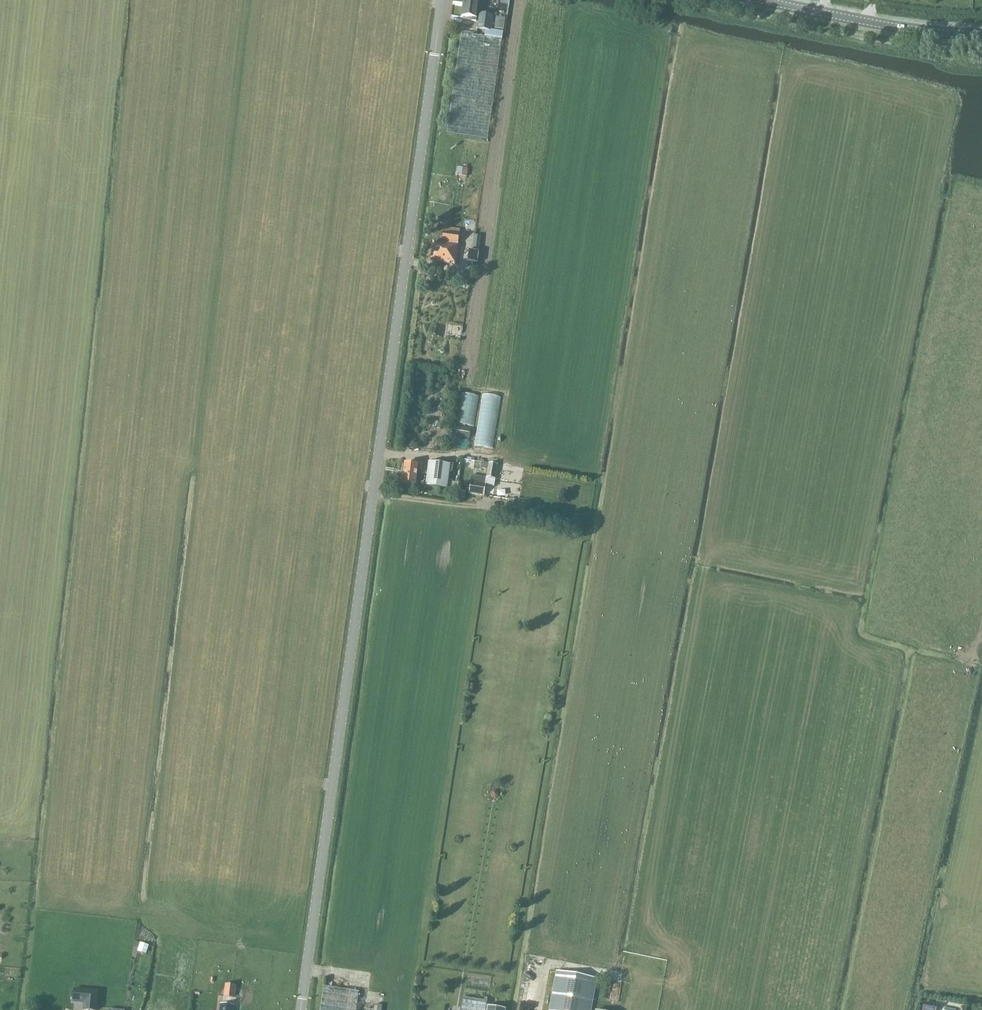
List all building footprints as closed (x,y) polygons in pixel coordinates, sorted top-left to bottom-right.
[(461,16),(476,18),(478,0),(463,0),(461,16)] [(496,8),(507,9),(507,0),(496,0),(496,8)] [(494,15),(479,13),(477,30),(491,32),(494,15)] [(462,26),(464,20),(453,17),(451,23),(462,26)] [(488,140),(502,38),(461,32),(446,134),(488,140)] [(459,245),(459,243),(471,245),(472,236),(459,234),(443,232),(442,243),(433,241),(430,261),(449,264),(449,263),(456,264),(459,245)] [(479,252),(469,251),(467,262),(478,264),(479,252)] [(475,424),(476,393),(460,392),(459,423),(475,424)] [(475,443),(489,443),(491,411),(477,410),(475,443)] [(470,429),(453,426),(451,435),(469,438),(470,429)] [(463,459),(462,467),(481,470),(481,469),(481,468),(483,469),(487,469),(486,478),(496,479),(498,465),(488,463),(483,462),(482,462),(463,459)] [(416,486),(419,465),(404,463),(402,484),(416,486)] [(447,489),(451,465),(428,463),(425,487),(447,489)] [(484,496),(486,478),(472,476),(469,494),(484,496)] [(509,499),(506,517),(516,518),(519,501),(509,499)] [(139,949),(147,951),(149,945),(141,943),(139,949)] [(597,979),(556,971),(549,1009),(591,1009),(597,979)] [(226,985),(225,996),(234,997),(235,986),(226,985)] [(359,992),(323,986),(320,1009),(357,1009),(359,992)] [(74,989),(73,1003),(84,1004),(83,1009),(97,1009),(99,991),(74,989)] [(464,997),(462,1009),(485,1009),(487,1001),(464,997)]
